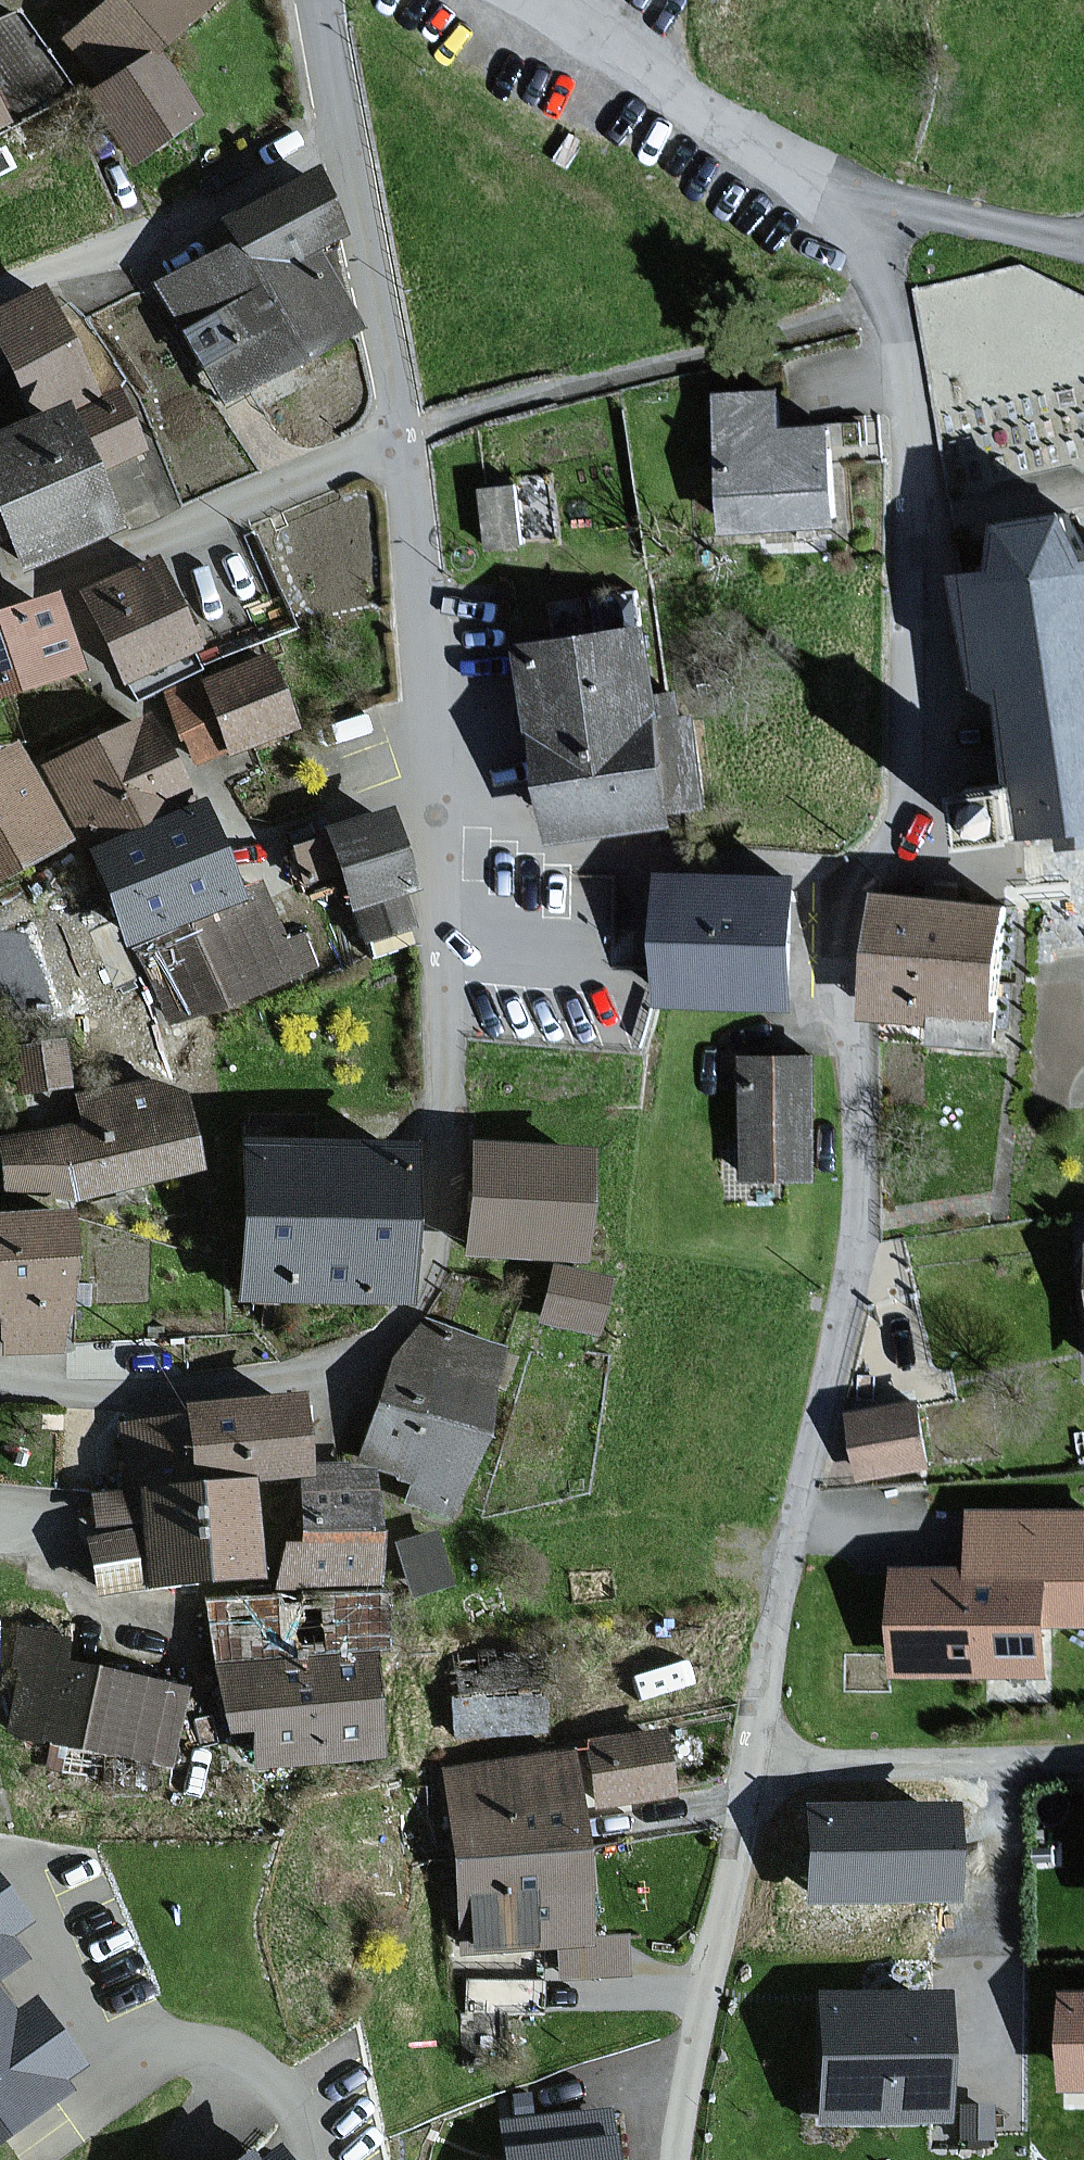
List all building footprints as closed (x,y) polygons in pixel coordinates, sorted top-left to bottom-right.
[(48,67),(13,0),(1,0),(0,0),(0,91),(48,67)] [(66,40),(108,86),(201,0),(109,0),(66,40)] [(188,118),(151,61),(91,99),(127,157),(188,118)] [(335,238),(307,181),(222,223),(235,249),(161,286),(217,398),(348,333),(308,252),(335,238)] [(38,292),(0,309),(0,350),(20,393),(42,383),(50,401),(82,386),(38,292)] [(777,429),(775,392),(718,395),(726,529),(834,523),(828,426),(777,429)] [(133,453),(111,401),(67,420),(89,472),(133,453)] [(51,415),(0,436),(0,542),(12,571),(102,533),(51,415)] [(511,488),(483,491),(490,546),(518,542),(511,488)] [(989,521),(994,570),(957,574),(969,685),(1000,682),(1017,844),(1058,840),(1060,856),(1083,853),(1083,562),(1077,563),(1071,512),(989,521)] [(190,649),(151,563),(80,595),(118,681),(190,649)] [(48,601),(0,617),(0,697),(72,674),(48,601)] [(643,629),(522,646),(551,837),(671,820),(643,629)] [(286,726),(258,660),(170,697),(197,762),(286,726)] [(179,805),(138,722),(44,768),(85,851),(179,805)] [(55,846),(5,755),(0,758),(0,875),(55,846)] [(407,891),(385,815),(324,832),(347,911),(357,908),(365,936),(407,924),(398,893),(407,891)] [(221,895),(190,818),(95,855),(126,932),(221,895)] [(792,1003),(794,877),(663,875),(660,1001),(792,1003)] [(278,945),(260,895),(136,942),(166,1021),(312,966),(301,937),(278,945)] [(1002,907),(878,895),(866,1012),(926,1018),(928,1006),(991,1012),(1002,907)] [(58,1045),(14,1051),(19,1092),(63,1086),(58,1045)] [(809,1058),(742,1059),(745,1177),(811,1175),(809,1058)] [(71,1197),(188,1176),(173,1093),(145,1098),(142,1084),(76,1096),(81,1126),(0,1141),(0,1147),(7,1189),(71,1197)] [(397,1148),(237,1148),(237,1302),(397,1302),(397,1148)] [(582,1157),(470,1148),(462,1253),(574,1262),(582,1157)] [(0,1220),(0,1319),(2,1352),(59,1350),(54,1217),(0,1220)] [(604,1285),(552,1271),(538,1320),(590,1334),(604,1285)] [(500,1349),(423,1324),(392,1360),(357,1466),(412,1484),(406,1503),(445,1515),(500,1349)] [(289,1402),(183,1409),(183,1420),(188,1481),(295,1473),(289,1402)] [(915,1404),(851,1414),(861,1475),(925,1465),(915,1404)] [(126,1485),(188,1481),(183,1420),(121,1424),(126,1485)] [(342,1476),(342,1468),(299,1468),(299,1549),(281,1549),(281,1589),(368,1588),(367,1476),(342,1476)] [(252,1580),(244,1485),(139,1494),(147,1589),(252,1580)] [(121,1494),(88,1497),(91,1527),(124,1523),(121,1494)] [(971,1512),(972,1569),(899,1570),(900,1672),(1044,1671),(1044,1621),(1083,1621),(1083,1511),(971,1512)] [(122,1535),(84,1543),(94,1597),(132,1590),(122,1535)] [(447,1585),(431,1535),(395,1546),(411,1596),(447,1585)] [(376,1597),(211,1609),(216,1665),(363,1654),(380,1653),(376,1597)] [(56,1669),(61,1642),(27,1636),(8,1736),(166,1765),(180,1692),(56,1669)] [(371,1758),(363,1654),(216,1665),(221,1734),(249,1732),(252,1766),(371,1758)] [(658,1736),(585,1746),(593,1808),(666,1798),(658,1736)] [(580,1946),(566,1760),(444,1769),(458,1954),(557,1946),(560,1980),(621,1976),(618,1944),(580,1946)] [(945,1810),(802,1812),(803,1902),(946,1901),(945,1810)] [(13,1931),(0,1915),(0,1941),(13,1931)] [(9,1966),(0,1954),(0,1973),(9,1966)] [(1066,1994),(1066,2085),(1083,2085),(1083,1994),(1066,1994)] [(937,1998),(816,1999),(816,2123),(937,2123),(937,1998)] [(56,2093),(50,2085),(69,2071),(22,2009),(4,2022),(0,2016),(0,2135),(56,2093)] [(501,2125),(504,2159),(610,2159),(605,2114),(501,2125)]
